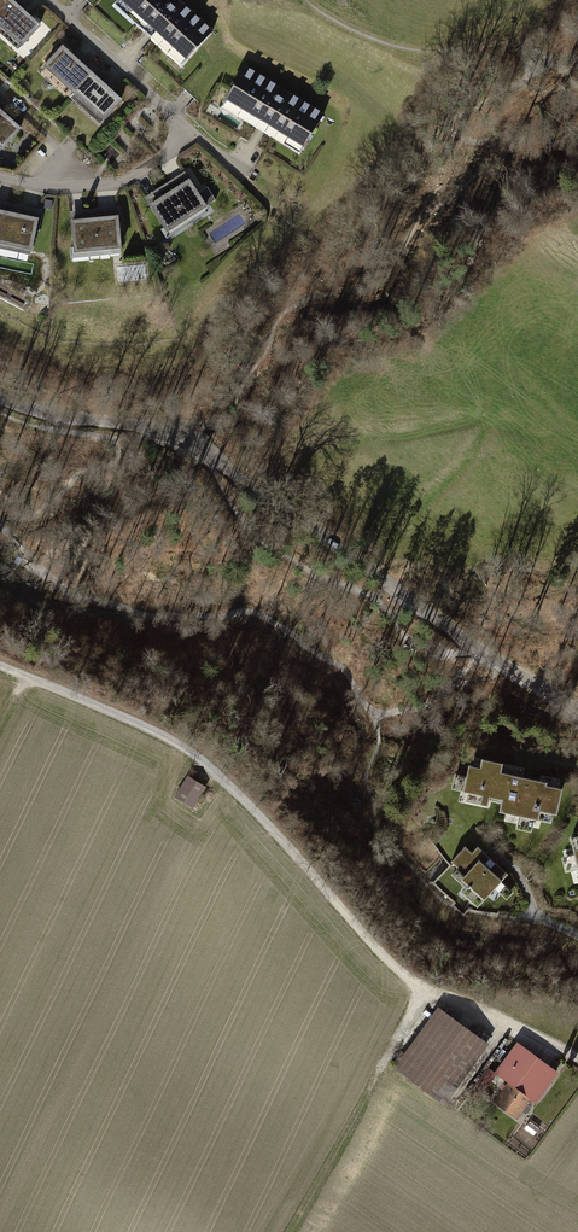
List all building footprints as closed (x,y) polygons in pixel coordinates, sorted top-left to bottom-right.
[(20,51),(39,31),(6,0),(0,0),(0,33),(20,51)] [(192,66),(220,34),(181,0),(121,0),(119,2),(192,66)] [(66,51),(47,71),(102,123),(122,102),(66,51)] [(222,101),(307,147),(328,110),(243,63),(222,101)] [(1,151),(20,131),(0,112),(0,150),(1,151)] [(169,235),(214,201),(187,167),(143,201),(169,235)] [(36,252),(42,210),(0,204),(0,247),(36,252)] [(68,253),(124,252),(123,209),(67,210),(68,253)] [(551,818),(556,788),(494,779),(496,766),(472,763),(471,772),(462,771),(457,799),(492,804),(490,818),(529,824),(530,815),(551,818)] [(207,786),(186,776),(174,800),(195,810),(207,786)] [(570,836),(574,853),(564,856),(573,893),(577,892),(577,834),(570,836)] [(502,878),(463,845),(445,863),(456,873),(450,881),(475,904),(502,878)] [(508,900),(516,892),(503,880),(495,888),(508,900)] [(435,1009),(389,1064),(441,1104),(484,1047),(435,1009)] [(553,1074),(510,1044),(487,1077),(502,1088),(489,1106),(511,1121),(524,1103),(530,1107),(553,1074)]
